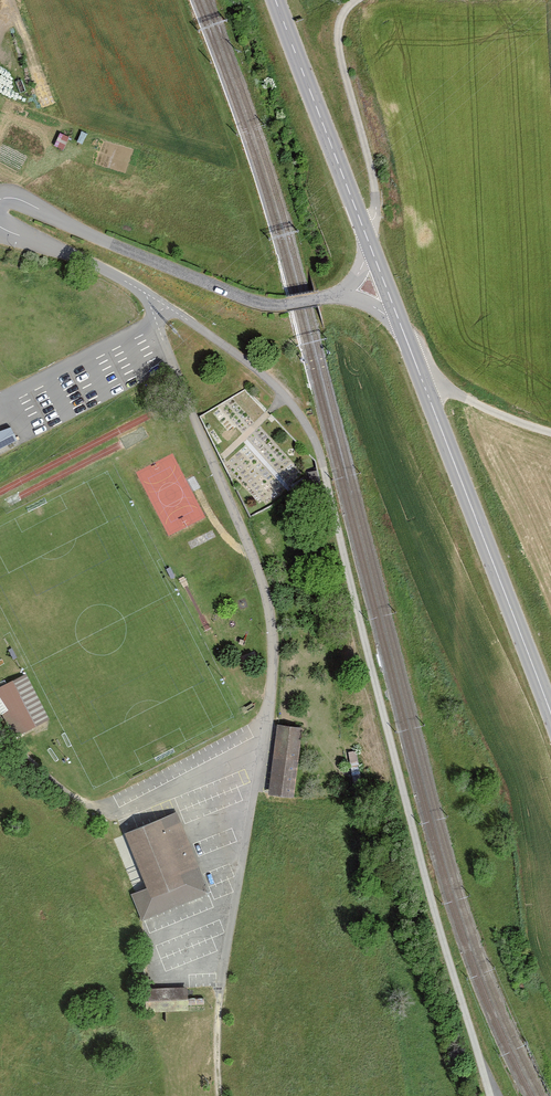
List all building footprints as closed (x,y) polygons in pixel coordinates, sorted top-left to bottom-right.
[(16,441),(8,428),(0,431),(0,449),(16,441)] [(10,679),(0,683),(0,731),(6,745),(34,732),(10,679)] [(291,795),(300,729),(274,725),(265,791),(291,795)] [(206,892),(174,812),(121,833),(143,888),(128,894),(139,920),(206,892)] [(206,983),(206,966),(171,967),(171,983),(206,983)] [(143,1011),(186,1008),(184,987),(141,990),(143,1011)]
